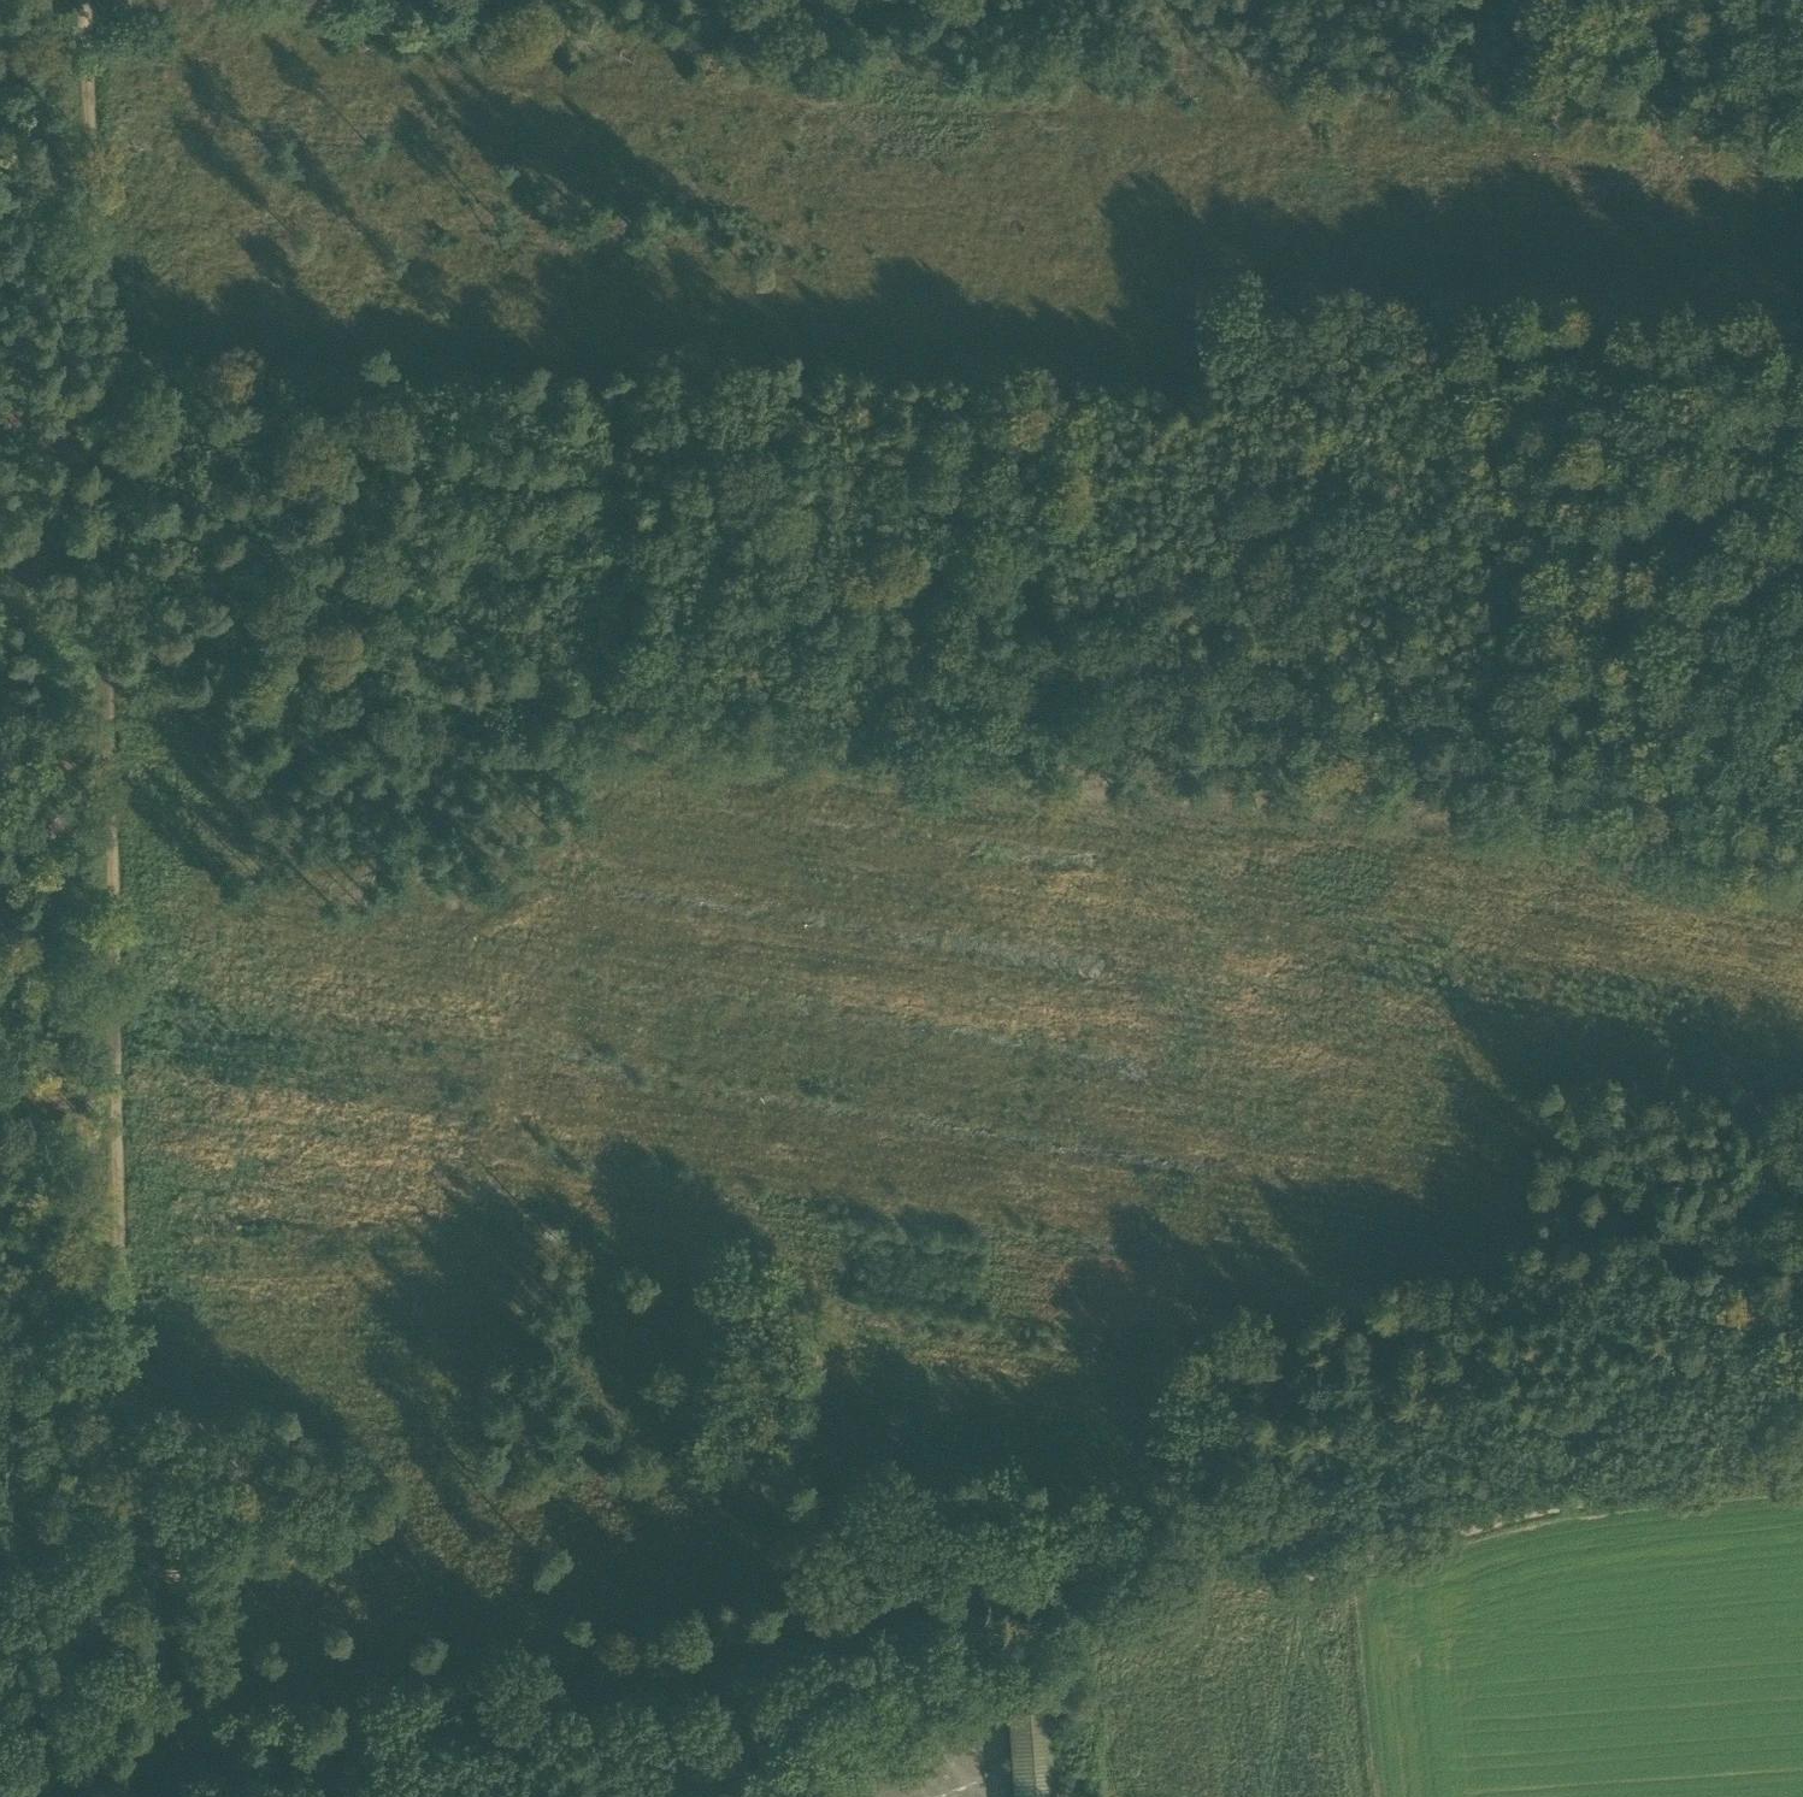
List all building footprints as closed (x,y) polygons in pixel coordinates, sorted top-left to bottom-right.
[(1024,1796),(1064,1796),(1060,1710),(1020,1712),(1024,1796)]
